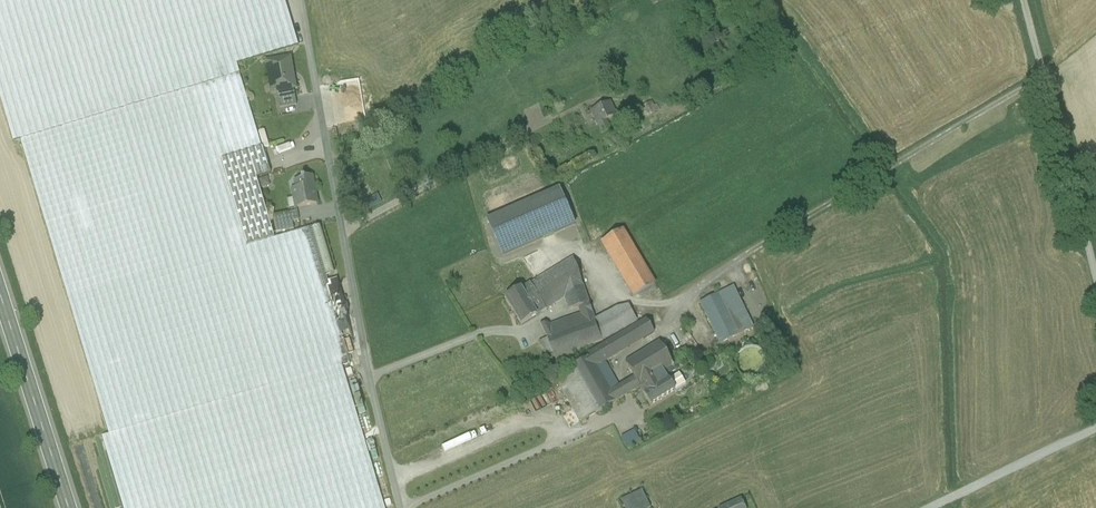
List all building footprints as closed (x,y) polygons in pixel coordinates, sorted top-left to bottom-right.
[(13,142),(239,75),(236,65),(298,47),(284,0),(0,0),(0,98),(13,142)] [(290,59),(267,63),(267,64),(270,63),(271,72),(268,72),(270,84),(274,84),(275,92),(272,92),(272,93),(277,92),(293,89),(295,89),(290,59)] [(239,75),(20,140),(68,301),(227,253),(274,239),(249,153),(261,149),(239,75)] [(293,89),(277,92),(280,109),(296,106),(293,89)] [(609,104),(592,112),(601,133),(609,129),(605,120),(614,115),(609,104)] [(646,106),(640,110),(645,119),(659,111),(656,106),(649,110),(646,106)] [(534,135),(523,142),(530,153),(538,148),(534,143),(538,140),(534,135)] [(301,180),(295,181),(296,189),(292,189),(297,212),(296,208),(317,204),(311,177),(304,178),(300,178),(301,180)] [(558,189),(487,220),(503,256),(574,225),(558,189)] [(366,209),(380,203),(377,194),(362,199),(366,209)] [(297,212),(281,215),(282,224),(299,221),(297,212)] [(334,273),(320,225),(309,228),(323,276),(334,273)] [(274,239),(227,253),(267,388),(341,366),(349,363),(323,276),(309,228),(274,239)] [(654,285),(621,231),(602,242),(635,297),(654,285)] [(227,253),(68,301),(109,435),(266,388),(267,388),(227,253)] [(573,258),(554,269),(569,294),(583,288),(573,258)] [(554,269),(530,284),(545,309),(565,297),(569,294),(554,269)] [(545,309),(530,284),(521,290),(536,315),(545,309)] [(577,308),(578,308),(589,304),(583,288),(569,294),(565,297),(569,309),(577,308)] [(719,294),(738,335),(752,328),(732,288),(719,294)] [(536,315),(521,290),(506,299),(521,324),(536,315)] [(719,294),(701,303),(720,344),(738,335),(719,294)] [(594,318),(599,333),(632,315),(624,301),(594,318)] [(580,315),(592,311),(589,304),(578,308),(577,308),(580,315)] [(549,327),(553,334),(594,318),(592,311),(580,315),(549,327)] [(599,333),(602,341),(636,323),(632,315),(599,333)] [(594,318),(553,334),(547,337),(547,338),(553,353),(554,358),(572,352),(602,341),(599,333),(594,318)] [(591,356),(597,367),(606,361),(654,333),(646,319),(588,353),(590,357),(591,356)] [(549,327),(548,324),(541,325),(547,337),(553,334),(549,327)] [(547,338),(539,342),(544,356),(553,353),(547,338)] [(632,375),(639,386),(663,372),(673,365),(659,342),(625,363),(632,375)] [(767,371),(768,364),(767,358),(763,353),(758,349),(751,348),(745,349),(740,353),(736,358),(735,365),(736,371),(740,376),(745,380),(752,381),(758,380),(763,376),(767,371)] [(572,352),(554,358),(557,365),(574,358),(572,352)] [(595,413),(616,401),(611,392),(597,367),(591,356),(590,357),(570,368),(595,413)] [(624,397),(640,388),(639,386),(632,375),(618,383),(606,361),(597,367),(611,392),(618,388),(624,397)] [(663,372),(668,380),(678,374),(673,365),(663,372)] [(266,388),(109,435),(102,437),(123,507),(384,507),(341,366),(267,388),(266,388)] [(595,413),(570,368),(555,377),(580,422),(595,413)] [(663,372),(639,386),(640,388),(644,395),(668,380),(663,372)] [(644,395),(650,406),(675,391),(668,380),(644,395)] [(618,388),(611,392),(616,401),(624,397),(618,388)] [(634,430),(621,438),(627,449),(640,442),(634,430)] [(621,500),(625,507),(650,507),(642,490),(621,500)] [(741,499),(722,507),(745,507),(741,499)]
